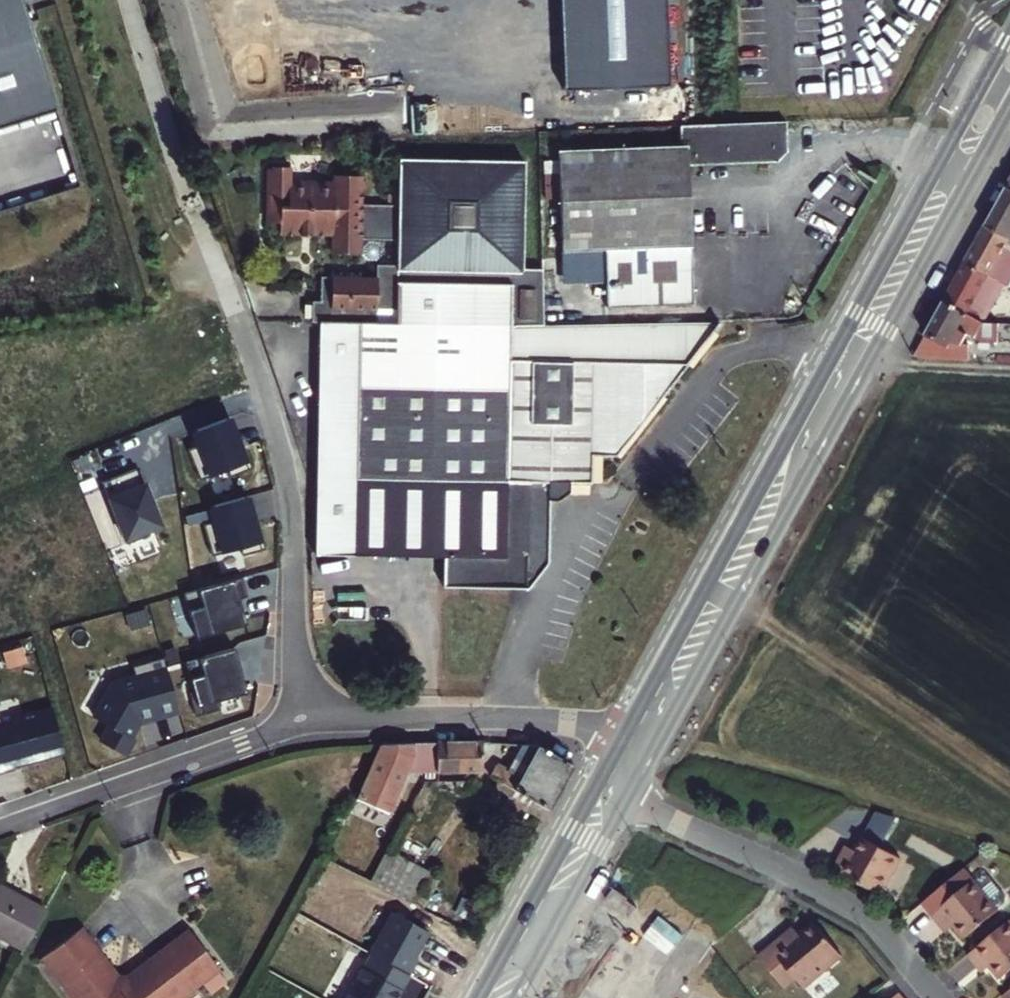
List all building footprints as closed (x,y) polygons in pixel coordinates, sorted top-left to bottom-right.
[(20,0),(0,0),(0,127),(54,110),(20,0)] [(561,82),(666,78),(663,0),(558,0),(561,82)] [(679,137),(560,143),(560,154),(549,155),(549,167),(545,168),(546,192),(562,191),(564,245),(607,243),(610,300),(693,297),(687,157),(777,154),(787,144),(785,113),(691,117),(679,117),(679,137)] [(386,226),(385,254),(364,255),(365,268),(319,269),(319,273),(309,273),(309,298),(301,298),(302,319),(309,319),(349,318),(386,318),(448,317),(499,316),(542,315),(541,259),(521,260),(526,154),(390,148),(388,191),(357,190),(357,225),(386,226)] [(328,222),(327,249),(356,250),(357,225),(357,190),(358,162),(329,162),(329,169),(286,168),(286,153),(268,153),(268,155),(263,155),(262,209),(276,209),(276,221),(328,222)] [(991,231),(1009,242),(1009,196),(991,231)] [(991,231),(970,269),(1009,290),(1009,242),(991,231)] [(949,307),(972,320),(989,329),(999,311),(996,309),(1007,290),(970,269),(949,307)] [(972,320),(949,307),(931,341),(955,354),(960,343),(964,336),(975,341),(979,342),(977,351),(976,356),(1001,358),(1003,330),(989,329),(972,320)] [(499,316),(500,380),(501,469),(550,467),(569,476),(586,476),(586,449),(609,449),(717,312),(542,315),(499,316)] [(500,380),(499,316),(448,317),(450,381),(500,380)] [(501,469),(500,380),(450,381),(448,317),(386,318),(349,318),(351,474),(352,556),(441,555),(442,583),(524,581),(524,497),(493,499),(493,469),(501,469)] [(351,474),(349,318),(309,319),(312,476),(351,474)] [(964,336),(960,343),(977,351),(979,342),(975,341),(964,336)] [(222,467),(225,474),(247,465),(238,443),(234,445),(223,415),(189,428),(194,442),(183,447),(195,477),(222,467)] [(138,481),(132,466),(97,480),(122,542),(146,532),(144,528),(158,523),(141,480),(138,481)] [(493,499),(524,497),(524,478),(542,477),(564,477),(569,476),(550,467),(501,469),(493,469),(493,499)] [(352,556),(351,474),(312,476),(314,557),(352,556)] [(543,556),(542,487),(542,477),(524,478),(524,497),(524,581),(543,556)] [(542,477),(542,487),(563,487),(564,477),(542,477)] [(242,493),(207,503),(211,518),(199,521),(208,553),(235,545),(238,553),(261,546),(255,523),(251,524),(242,493)] [(180,590),(193,635),(242,621),(235,595),(244,593),(238,573),(180,590)] [(181,659),(190,688),(185,689),(192,713),(217,706),(214,698),(243,689),(231,645),(181,659)] [(130,736),(126,734),(133,722),(131,716),(140,714),(141,718),(175,708),(160,655),(128,664),(131,675),(109,682),(90,716),(106,724),(98,740),(121,752),(130,736)] [(12,764),(11,761),(17,759),(18,761),(62,749),(49,703),(0,717),(0,768),(12,764)] [(390,763),(477,766),(479,738),(377,737),(352,793),(373,802),(390,763)] [(538,739),(523,739),(507,765),(494,759),(487,770),(547,802),(572,757),(538,739)] [(888,848),(850,826),(843,840),(839,837),(834,846),(830,844),(822,858),(868,884),(888,848)] [(835,835),(830,844),(834,846),(839,837),(835,835)] [(961,870),(921,904),(933,919),(937,916),(941,921),(944,918),(955,931),(988,902),(961,870)] [(0,883),(0,910),(9,893),(1,889),(3,885),(0,883)] [(9,893),(0,910),(0,934),(22,946),(43,906),(27,898),(25,902),(9,893)] [(407,967),(406,966),(415,951),(412,949),(426,924),(390,904),(368,945),(369,946),(340,997),(390,997),(407,967)] [(766,949),(800,989),(839,957),(811,923),(796,935),(785,945),(780,937),(766,949)] [(183,928),(124,981),(119,981),(73,931),(35,965),(65,997),(179,997),(216,965),(183,928)] [(790,929),(780,937),(785,945),(796,935),(790,929)] [(1008,991),(1009,989),(1009,939),(976,966),(986,979),(990,976),(994,981),(997,978),(1008,991)]
